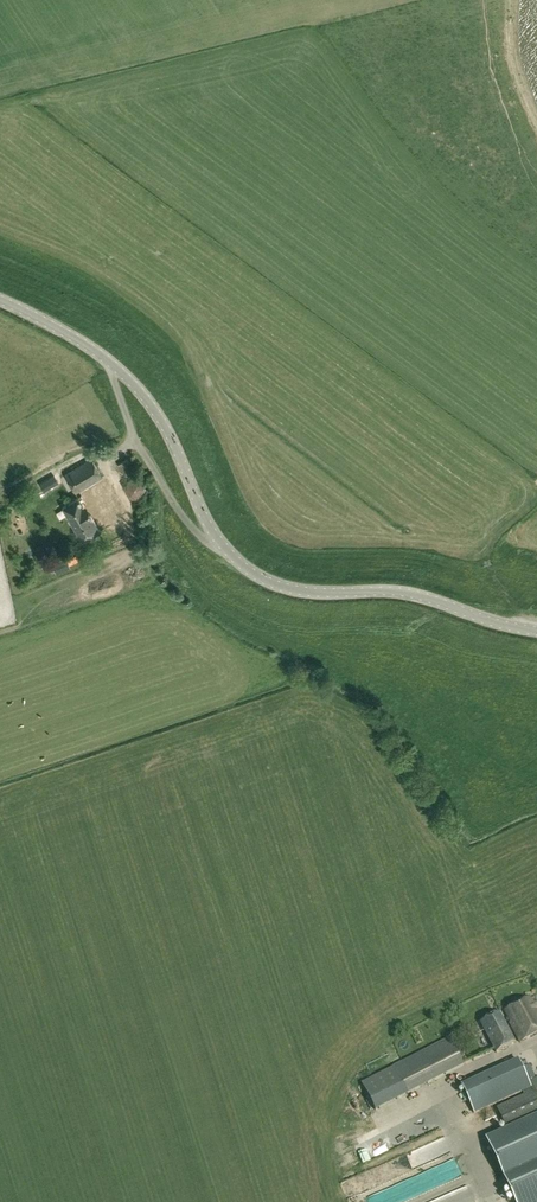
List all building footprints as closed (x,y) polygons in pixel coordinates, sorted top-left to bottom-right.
[(122,473),(129,469),(123,457),(116,461),(122,473)] [(103,476),(92,458),(65,474),(76,492),(103,476)] [(54,476),(40,485),(44,491),(58,482),(54,476)] [(140,496),(145,488),(141,478),(129,477),(124,487),(129,497),(140,496)] [(62,507),(82,541),(100,530),(97,526),(124,511),(106,481),(62,507)] [(67,559),(53,566),(56,573),(70,567),(67,559)] [(536,1033),(536,1011),(529,997),(504,1010),(511,1022),(510,1022),(520,1042),(536,1033)] [(496,1052),(515,1042),(500,1012),(481,1022),(496,1052)] [(463,1065),(450,1039),(362,1084),(376,1110),(463,1065)] [(530,1081),(519,1058),(462,1083),(475,1110),(522,1089),(525,1095),(477,1116),(516,1201),(536,1201),(536,1078),(530,1081)] [(427,1118),(430,1125),(440,1120),(436,1113),(427,1118)] [(395,1157),(340,1180),(346,1194),(373,1182),(373,1183),(391,1175),(391,1177),(401,1173),(399,1168),(420,1159),(415,1146),(394,1155),(395,1157)] [(421,1186),(414,1172),(405,1177),(412,1191),(421,1186)] [(408,1198),(402,1182),(365,1194),(368,1201),(398,1201),(408,1198)]
